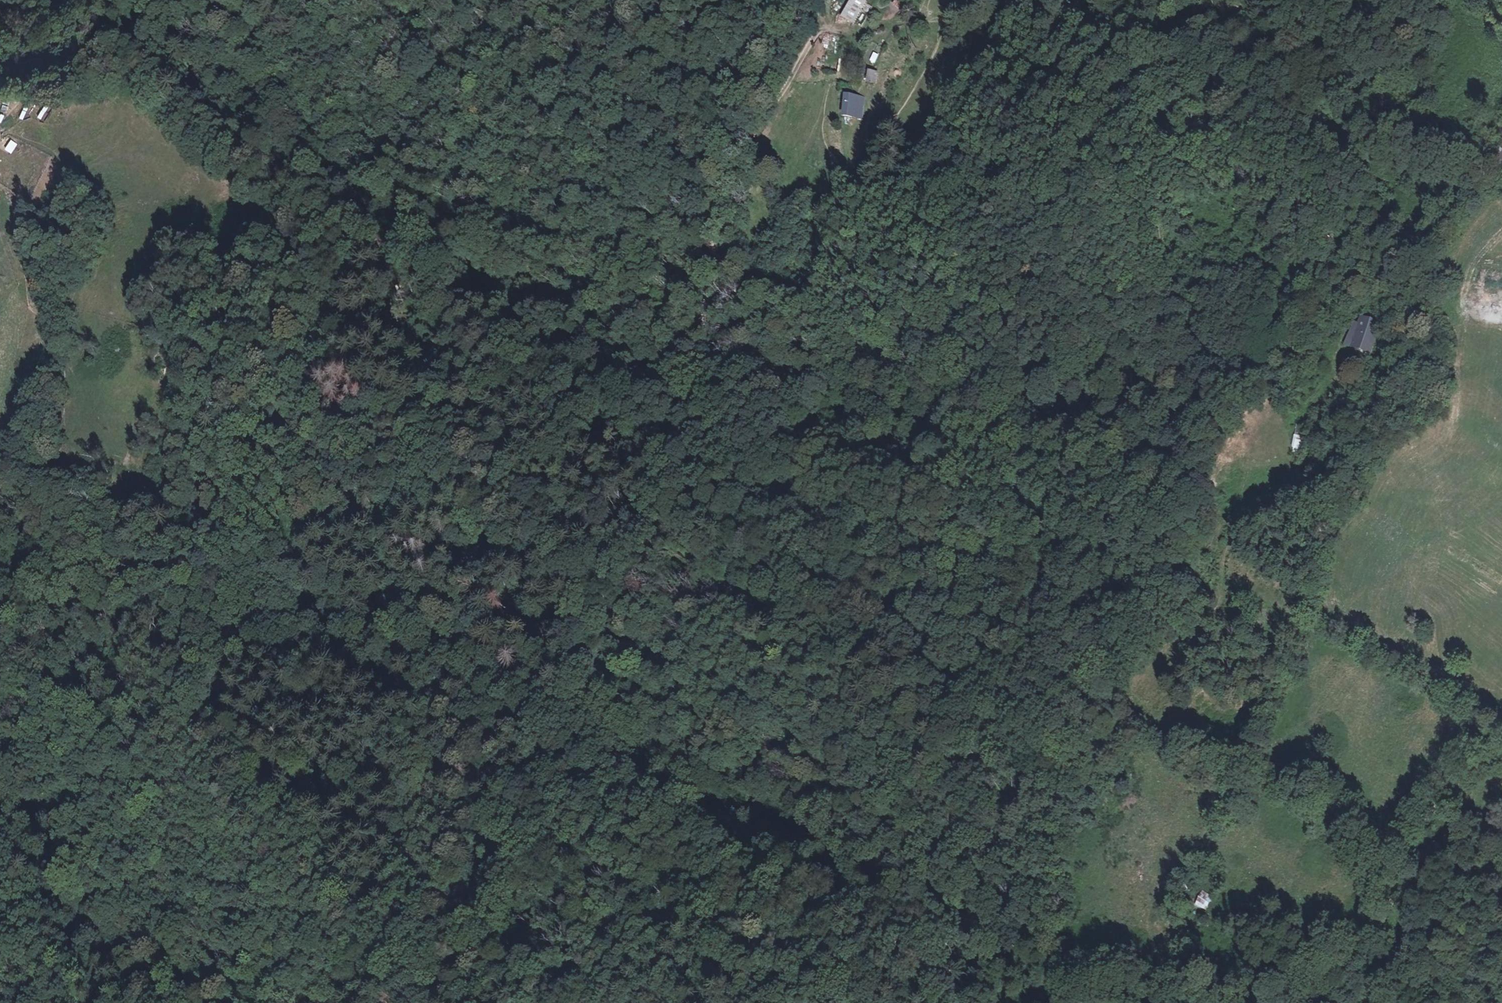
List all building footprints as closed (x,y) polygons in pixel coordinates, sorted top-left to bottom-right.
[(840,16),(854,24),(867,0),(848,0),(840,16)] [(875,64),(878,54),(872,52),(869,62),(875,64)] [(878,70),(868,69),(866,82),(876,84),(878,70)] [(864,97),(844,94),(841,117),(861,120),(864,97)] [(1501,163),(1501,145),(1501,144),(1492,153),(1501,163)] [(1350,347),(1352,342),(1356,344),(1354,349),(1368,356),(1382,328),(1363,319),(1353,337),(1349,334),(1344,343),(1350,347)] [(1295,425),(1293,453),(1306,455),(1309,427),(1295,425)] [(1212,897),(1201,891),(1193,906),(1205,912),(1212,897)]
